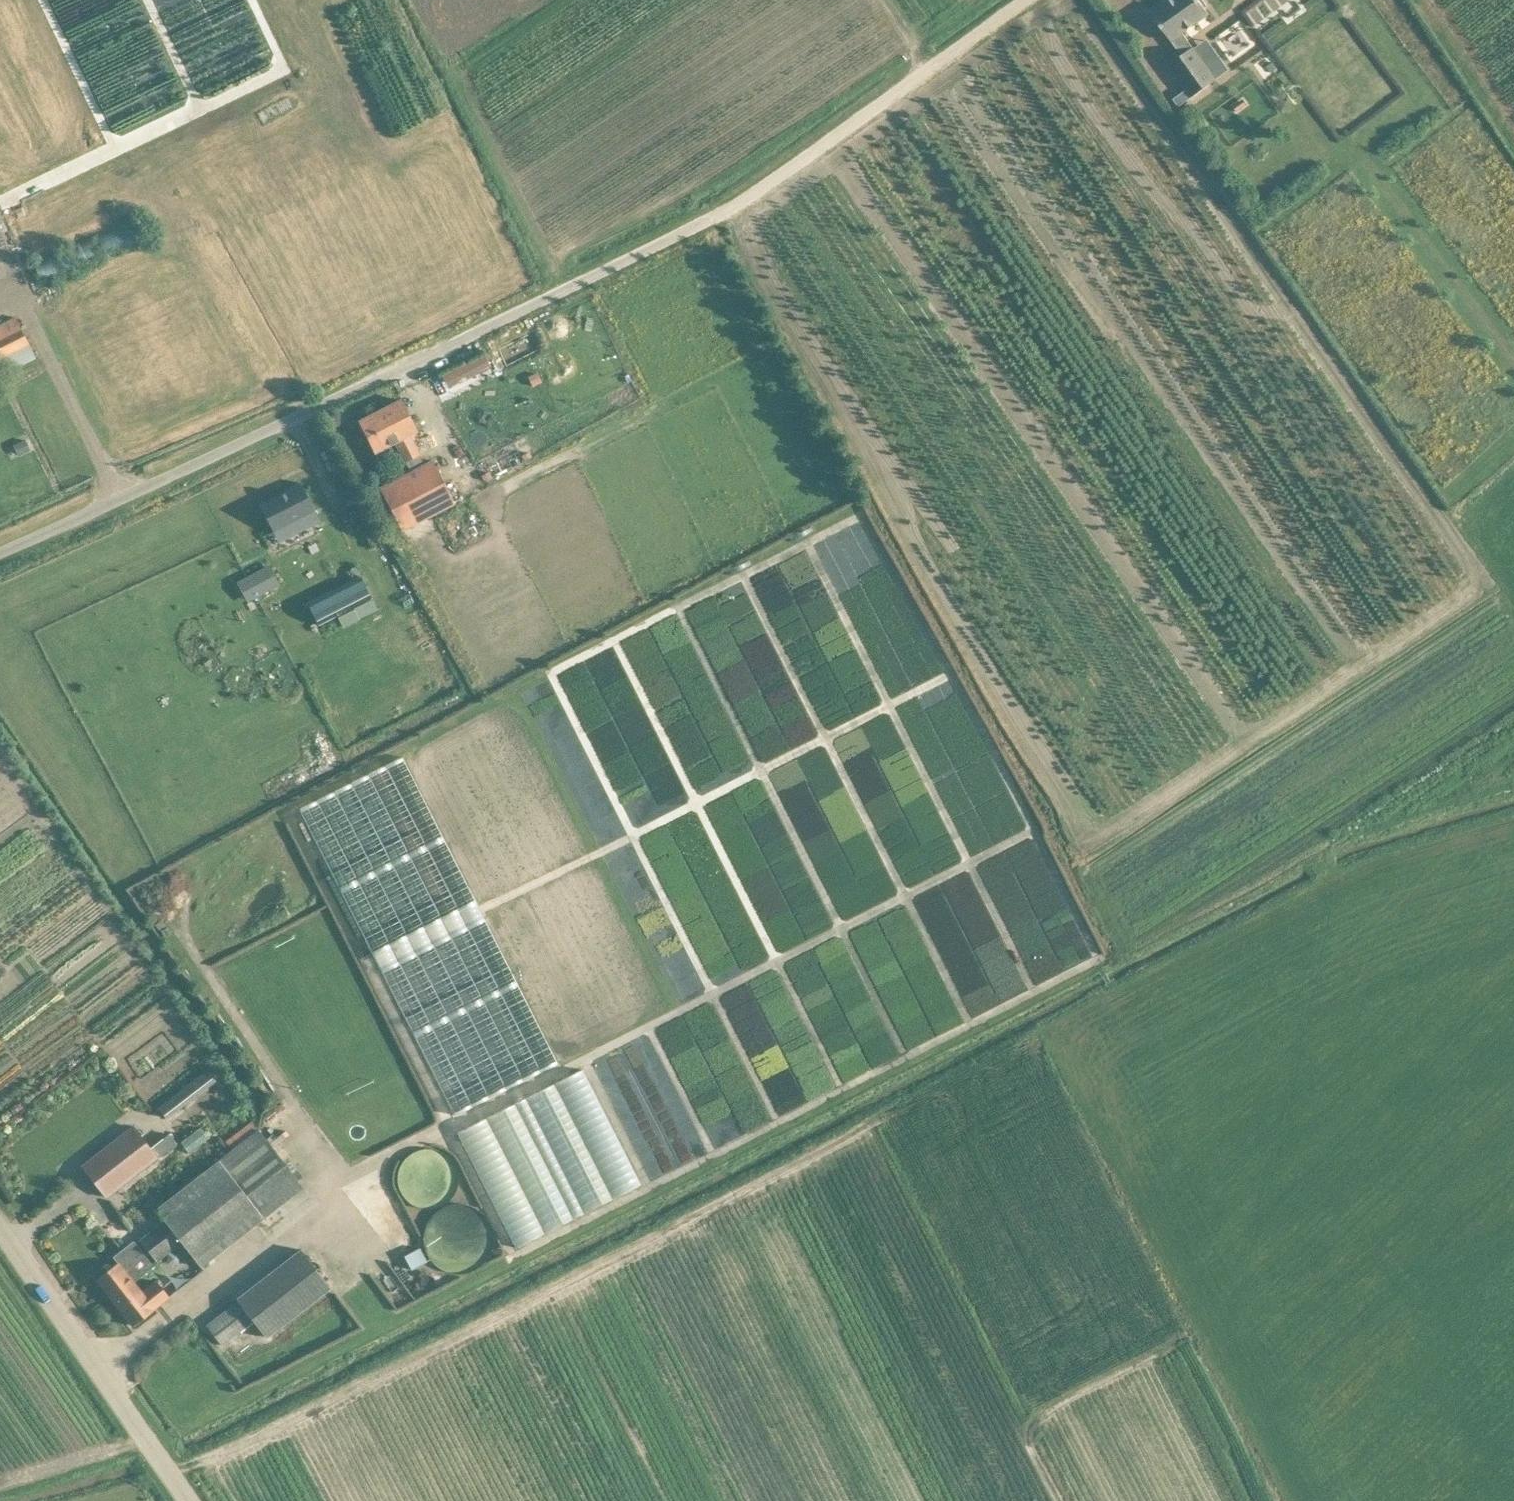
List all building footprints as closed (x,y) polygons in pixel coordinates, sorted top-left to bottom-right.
[(1151,12),(1167,35),(1182,55),(1169,65),(1187,89),(1173,99),(1179,107),(1192,97),(1217,80),(1193,47),(1183,32),(1209,13),(1205,7),(1208,6),(1204,0),(1169,0),(1151,12)] [(55,285),(162,242),(155,225),(48,267),(55,285)] [(36,358),(15,316),(0,324),(0,375),(0,376),(36,358)] [(537,371),(528,375),(532,385),(541,381),(537,371)] [(380,488),(389,505),(402,531),(455,503),(442,478),(433,460),(425,464),(410,434),(417,431),(401,399),(359,421),(375,452),(395,442),(411,472),(380,488)] [(24,438),(13,443),(19,454),(30,449),(24,438)] [(511,453),(519,470),(544,458),(537,442),(511,453)] [(504,460),(489,465),(494,480),(509,475),(504,460)] [(286,491),(259,504),(273,530),(306,514),(311,524),(319,520),(300,482),(285,490),(286,491)] [(826,546),(894,700),(942,679),(874,525),(826,546)] [(268,566),(244,579),(255,599),(279,586),(268,566)] [(359,576),(307,603),(318,626),(339,615),(354,608),(371,599),(359,576)] [(354,608),(339,615),(344,626),(359,618),(354,608)] [(453,1114),(517,1082),(557,1062),(402,756),(362,776),(299,808),(453,1114)] [(653,1088),(671,1078),(651,1039),(633,1048),(653,1088)] [(676,1175),(625,1055),(606,1063),(656,1183),(676,1175)] [(647,1191),(595,1072),(537,1097),(589,1216),(647,1191)] [(689,1166),(709,1156),(681,1095),(661,1105),(689,1166)] [(392,1111),(396,1122),(411,1117),(407,1106),(392,1111)] [(133,1126),(82,1165),(107,1197),(157,1158),(133,1126)] [(165,1221),(141,1239),(153,1260),(181,1242),(200,1267),(303,1186),(257,1131),(154,1207),(165,1221)] [(168,1160),(186,1155),(181,1139),(164,1144),(168,1160)] [(132,1278),(148,1264),(130,1241),(109,1257),(115,1265),(97,1279),(133,1325),(169,1296),(157,1280),(142,1291),(132,1278)] [(419,1248),(404,1255),(411,1268),(426,1260),(419,1248)] [(204,1326),(220,1346),(252,1320),(265,1337),(329,1287),(301,1249),(235,1298),(237,1300),(204,1326)] [(403,1276),(390,1282),(401,1305),(414,1300),(403,1276)]
